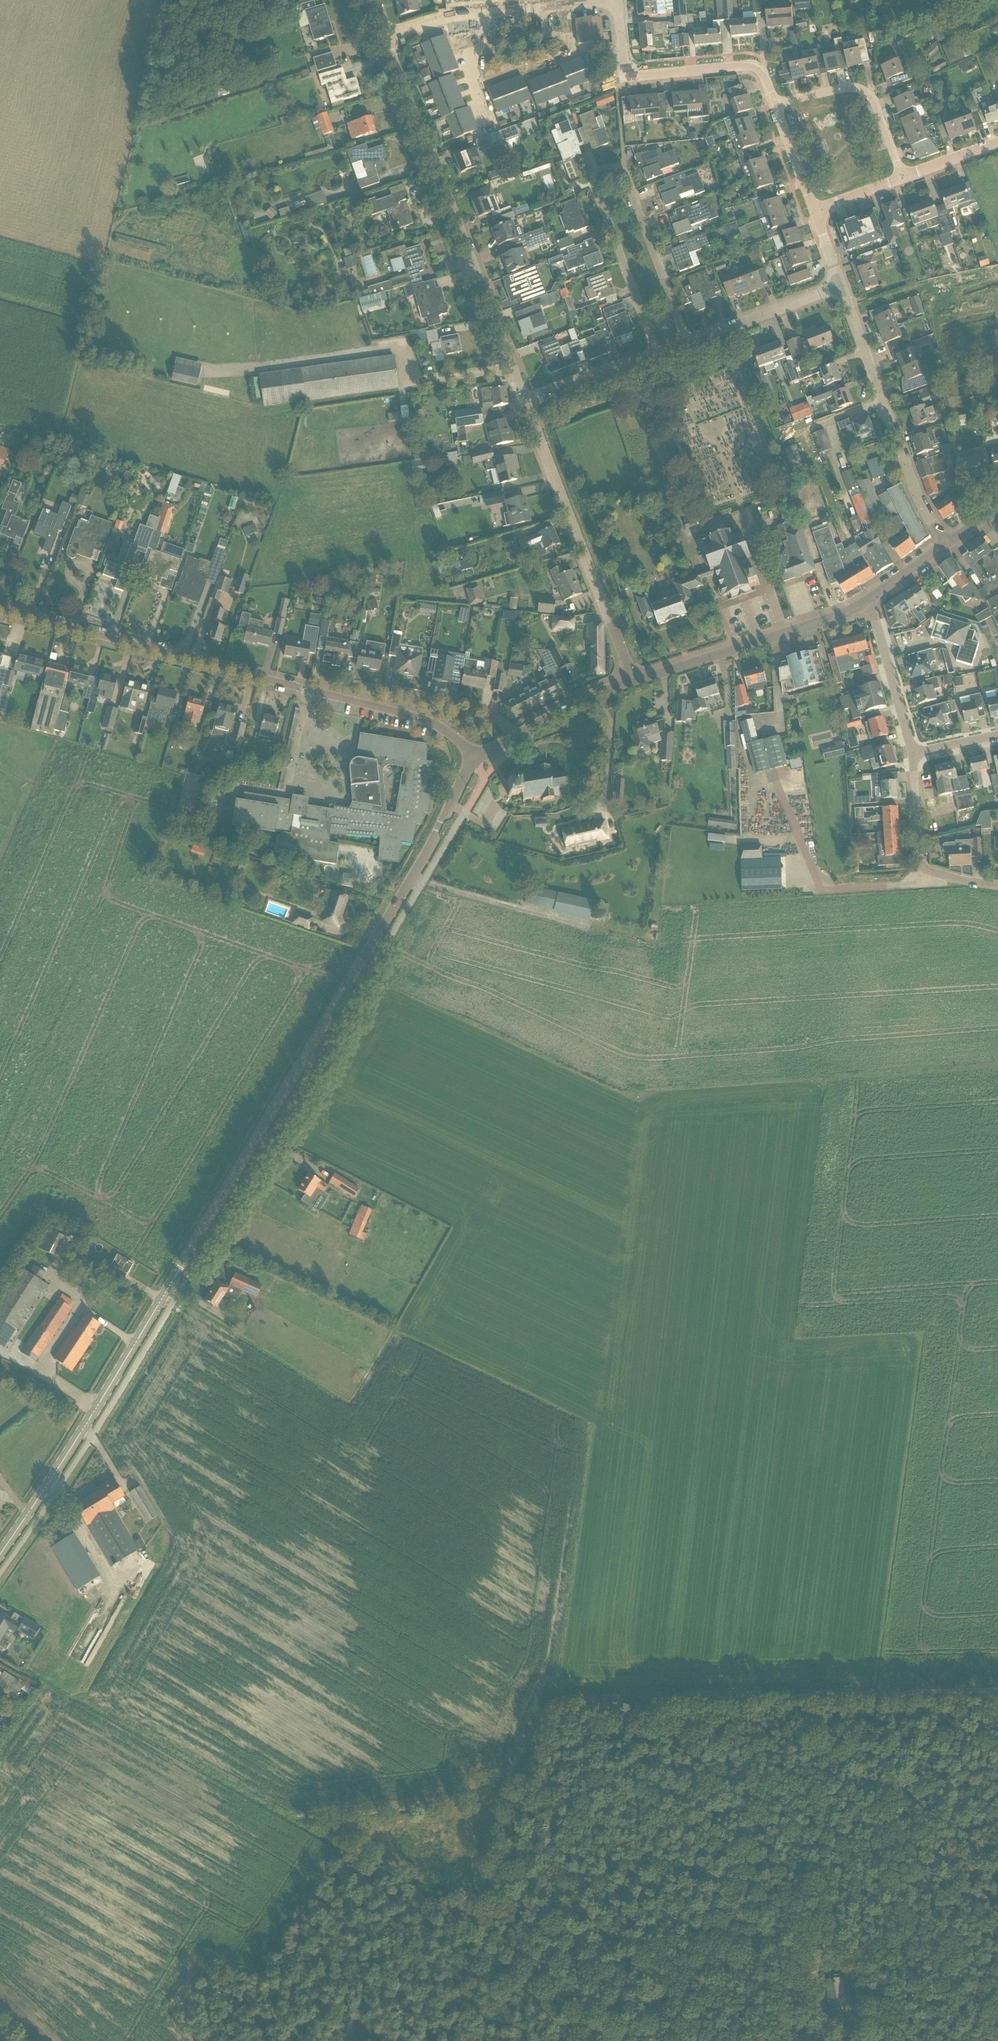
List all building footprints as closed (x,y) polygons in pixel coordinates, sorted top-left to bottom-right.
[(399,16),(419,11),(416,0),(395,0),(399,16)] [(651,2),(638,4),(639,17),(649,16),(653,16),(665,14),(667,13),(674,12),(672,0),(665,1),(659,1),(651,2)] [(674,18),(687,16),(687,15),(685,0),(673,0),(672,0),(674,12),(674,18)] [(716,1),(718,21),(725,21),(723,0),(722,0),(718,1),(716,1)] [(754,14),(762,14),(760,0),(752,0),(754,14)] [(803,0),(795,0),(796,10),(804,9),(803,0)] [(804,9),(811,9),(811,0),(803,0),(804,9)] [(333,35),(324,6),(316,8),(314,1),(300,5),(302,13),(305,12),(314,41),(333,35)] [(780,10),(766,11),(767,18),(768,28),(782,27),(781,24),(789,23),(793,22),(791,4),(779,5),(780,10)] [(688,26),(687,16),(674,18),(675,24),(675,27),(688,26)] [(575,20),(577,33),(602,30),(600,18),(575,20)] [(757,20),(744,21),(745,36),(758,35),(757,25),(757,20)] [(796,22),(797,29),(807,27),(806,20),(796,22)] [(745,36),(744,21),(730,22),(730,27),(731,37),(745,36)] [(679,35),(678,29),(667,30),(667,28),(667,27),(667,23),(654,24),(653,24),(640,25),(641,38),(655,37),(666,36),(668,36),(679,35)] [(714,30),(707,31),(709,45),(722,44),(720,23),(713,24),(714,30)] [(602,30),(577,33),(578,45),(603,42),(602,30)] [(709,45),(707,31),(694,32),(695,47),(709,45)] [(688,35),(679,36),(679,38),(680,48),(689,47),(688,35)] [(449,47),(444,36),(421,45),(425,56),(449,47)] [(664,50),(663,36),(655,37),(641,38),(642,52),(664,50)] [(822,49),(826,69),(827,72),(841,69),(840,66),(847,65),(842,39),(833,41),(835,46),(822,49)] [(842,39),(847,65),(848,68),(862,65),(861,62),(869,60),(864,39),(843,44),(842,39)] [(957,41),(942,47),(950,65),(965,59),(957,41)] [(449,47),(425,56),(427,60),(430,68),(453,59),(450,51),(449,47)] [(809,59),(803,60),(807,77),(820,74),(819,71),(826,69),(822,49),(808,52),(809,59)] [(312,59),(317,72),(336,66),(332,53),(312,59)] [(591,80),(583,59),(582,58),(579,59),(572,62),(581,84),(591,80)] [(963,73),(978,67),(974,58),(960,64),(963,73)] [(453,59),(430,68),(434,79),(458,70),(453,59)] [(807,77),(803,60),(782,65),(783,72),(779,73),(781,85),(794,82),(794,80),(807,77)] [(906,82),(906,81),(912,79),(907,66),(901,69),(898,61),(882,67),(887,80),(890,79),(893,86),(906,82)] [(581,84),(572,62),(560,66),(561,70),(568,89),(569,89),(581,84)] [(939,64),(942,70),(948,67),(946,62),(939,64)] [(327,91),(328,91),(328,90),(332,89),(336,102),(332,103),(331,103),(331,104),(360,95),(356,79),(346,82),(342,69),(328,73),(318,76),(321,86),(325,84),(327,91)] [(428,69),(421,72),(424,78),(430,76),(428,69)] [(568,89),(561,70),(550,74),(559,97),(570,93),(569,89),(568,89)] [(559,97),(550,74),(538,79),(547,101),(559,97)] [(433,96),(456,87),(452,75),(429,84),(433,96)] [(522,77),(511,81),(520,103),(531,99),(525,86),(522,77)] [(932,78),(925,80),(927,87),(934,84),(932,78)] [(547,101),(538,79),(527,83),(531,92),(536,106),(547,101)] [(511,81),(498,86),(508,108),(520,103),(511,81)] [(731,99),(737,115),(744,113),(753,110),(746,89),(742,90),(740,85),(728,90),(731,99)] [(508,108),(498,86),(488,90),(496,113),(508,108)] [(433,96),(427,98),(429,101),(434,99),(435,101),(437,107),(461,98),(459,93),(456,87),(433,96)] [(899,114),(902,113),(921,106),(918,97),(914,98),(912,92),(910,93),(908,88),(904,89),(895,92),(898,100),(895,101),(899,114)] [(995,107),(996,107),(993,100),(981,104),(979,98),(983,96),(981,88),(971,93),(975,106),(976,106),(979,115),(984,113),(989,125),(997,122),(997,114),(995,107)] [(672,92),(664,93),(665,113),(687,111),(685,94),(672,95),(672,92)] [(643,98),(644,115),(652,114),(652,120),(665,118),(665,113),(664,93),(663,93),(664,99),(656,100),(656,97),(643,98)] [(709,116),(707,95),(699,96),(699,93),(685,94),(687,111),(688,118),(700,117),(709,116)] [(602,99),(604,105),(614,101),(611,95),(602,99)] [(438,108),(432,110),(433,113),(439,110),(442,118),(465,109),(461,98),(437,107),(438,108)] [(623,117),(644,115),(643,98),(629,99),(629,102),(622,103),(623,117)] [(902,121),(907,134),(923,128),(919,116),(923,115),(924,113),(921,106),(902,113),(905,120),(902,121)] [(979,115),(976,106),(975,106),(971,108),(972,114),(957,119),(963,136),(976,131),(975,128),(982,125),(979,116),(978,115),(979,115)] [(442,118),(439,119),(440,122),(446,119),(447,120),(450,128),(473,119),(472,115),(469,107),(465,109),(442,118)] [(583,128),(578,130),(582,142),(588,140),(592,150),(610,143),(604,128),(600,117),(595,119),(592,112),(583,115),(579,117),(583,128)] [(754,131),(750,119),(747,120),(744,113),(737,115),(731,117),(733,124),(731,125),(728,129),(732,140),(754,131)] [(316,118),(323,136),(333,132),(325,114),(316,118)] [(351,123),(356,139),(362,137),(375,133),(370,117),(357,121),(358,121),(351,123)] [(450,128),(444,130),(446,133),(451,131),(454,140),(478,130),(473,119),(450,128)] [(963,136),(957,119),(937,127),(942,140),(950,137),(951,140),(963,136)] [(568,121),(554,126),(556,130),(561,144),(557,146),(559,152),(563,162),(581,155),(577,144),(582,142),(578,130),(577,130),(572,132),(568,121)] [(484,138),(474,141),(477,149),(487,146),(492,144),(499,141),(518,133),(516,126),(513,127),(501,131),(498,132),(496,133),(489,136),(484,138)] [(923,128),(907,134),(911,147),(914,145),(917,153),(927,150),(930,156),(939,153),(933,145),(930,146),(923,128)] [(745,157),(758,153),(756,145),(759,144),(754,131),(732,140),(739,159),(745,157)] [(696,143),(699,152),(706,150),(704,141),(696,143)] [(382,147),(367,152),(365,145),(346,151),(351,165),(360,161),(366,177),(357,180),(360,188),(379,182),(376,175),(386,172),(380,156),(385,154),(382,147)] [(663,175),(661,171),(679,164),(674,151),(663,155),(661,149),(649,154),(649,152),(634,155),(638,165),(641,164),(647,181),(663,175)] [(481,165),(475,150),(454,157),(461,173),(481,165)] [(745,157),(753,178),(769,172),(764,159),(761,160),(758,153),(745,157)] [(706,172),(709,171),(714,169),(712,163),(704,166),(706,172)] [(521,172),(523,177),(539,172),(537,166),(521,172)] [(760,197),(760,198),(773,193),(770,186),(773,184),(769,172),(753,178),(757,189),(752,191),(755,199),(760,197)] [(659,188),(666,207),(681,201),(679,196),(694,191),(695,195),(704,192),(698,174),(686,178),(684,173),(672,177),(663,180),(665,186),(659,188)] [(404,205),(409,203),(403,185),(389,190),(389,191),(389,190),(391,196),(376,202),(375,199),(366,202),(371,216),(387,211),(391,222),(388,223),(391,232),(413,224),(410,216),(409,217),(406,209),(405,209),(404,205)] [(965,186),(953,190),(959,206),(960,210),(976,204),(977,204),(973,193),(968,195),(967,190),(966,190),(965,186)] [(497,205),(493,195),(490,187),(480,191),(471,194),(474,203),(472,204),(478,218),(487,214),(490,213),(491,213),(493,216),(491,217),(494,225),(513,217),(518,216),(517,215),(529,210),(527,206),(515,210),(514,208),(510,209),(509,207),(499,211),(496,205),(497,205)] [(947,211),(959,206),(953,190),(941,195),(945,204),(947,211)] [(305,198),(309,210),(327,203),(322,191),(305,198)] [(783,212),(779,199),(776,200),(773,193),(760,198),(767,218),(783,212)] [(677,237),(679,243),(688,240),(686,234),(692,231),(690,227),(708,220),(709,221),(718,217),(715,196),(699,202),(701,207),(692,210),(690,205),(684,207),(675,211),(677,216),(670,219),(677,237)] [(566,203),(561,205),(564,213),(567,221),(561,223),(566,234),(573,231),(574,233),(579,231),(589,227),(588,225),(590,225),(588,218),(586,219),(584,215),(582,216),(576,200),(566,203)] [(932,201),(920,206),(929,229),(939,225),(943,236),(949,234),(944,219),(937,221),(936,218),(938,218),(932,201)] [(896,227),(904,224),(897,203),(883,209),(890,229),(884,231),(890,245),(901,241),(896,227)] [(929,229),(920,206),(908,210),(912,219),(914,226),(916,226),(917,228),(910,231),(915,246),(922,243),(918,233),(929,229)] [(279,217),(289,214),(287,208),(277,210),(279,217)] [(768,240),(780,235),(787,233),(785,226),(788,225),(783,212),(767,218),(769,223),(763,225),(768,240)] [(879,229),(874,214),(863,218),(862,217),(849,221),(849,222),(845,223),(837,226),(842,239),(843,239),(844,243),(847,252),(853,249),(855,249),(859,247),(867,244),(870,243),(871,243),(874,242),(876,241),(883,239),(881,233),(880,231),(879,229)] [(950,216),(944,219),(949,234),(956,231),(950,216)] [(526,242),(545,235),(543,229),(524,236),(520,227),(518,226),(514,227),(512,222),(492,230),(498,246),(505,243),(507,249),(526,242)] [(724,229),(728,241),(740,236),(735,225),(724,229)] [(781,257),(781,258),(801,251),(798,243),(801,242),(797,229),(787,233),(780,235),(785,247),(781,248),(784,256),(781,257)] [(710,242),(707,233),(688,240),(684,242),(686,245),(681,247),(672,250),(680,272),(689,269),(694,267),(700,265),(695,251),(701,249),(700,248),(711,244),(710,242)] [(529,266),(522,249),(528,247),(529,251),(548,243),(545,235),(526,242),(507,249),(509,254),(502,256),(509,273),(518,270),(529,266)] [(556,242),(559,250),(573,245),(570,237),(556,242)] [(561,256),(553,258),(556,264),(563,261),(567,272),(585,265),(587,270),(593,267),(602,264),(596,246),(585,250),(583,244),(574,247),(567,250),(569,256),(562,258),(561,256)] [(380,254),(383,265),(390,263),(393,273),(406,269),(408,276),(423,271),(421,265),(425,264),(423,257),(424,257),(423,255),(420,246),(406,250),(405,246),(380,254)] [(351,248),(343,251),(345,257),(353,255),(351,249),(351,248)] [(801,251),(781,258),(788,278),(790,286),(812,278),(809,271),(808,271),(806,264),(809,263),(804,250),(801,251)] [(885,260),(893,257),(890,250),(886,251),(883,252),(885,260)] [(343,259),(346,270),(359,266),(356,256),(343,259)] [(978,258),(981,268),(990,265),(987,256),(978,258)] [(878,286),(868,258),(865,259),(861,260),(851,264),(854,271),(858,269),(866,291),(878,286)] [(713,264),(716,271),(726,268),(723,260),(713,264)] [(514,283),(505,287),(511,302),(520,299),(522,304),(547,295),(543,285),(539,275),(535,266),(511,275),(511,276),(514,283)] [(764,269),(744,276),(750,293),(763,288),(762,285),(769,282),(766,273),(764,269)] [(689,298),(695,313),(713,307),(711,299),(710,300),(708,297),(715,294),(712,286),(716,284),(715,281),(711,283),(711,282),(710,282),(706,271),(701,273),(687,278),(694,296),(689,298)] [(605,282),(611,280),(608,272),(586,280),(589,287),(585,289),(589,301),(599,297),(600,300),(606,298),(615,295),(613,289),(608,291),(605,282)] [(750,293),(744,276),(724,284),(726,288),(729,297),(737,294),(738,297),(750,293)] [(390,282),(368,289),(370,296),(379,294),(392,290),(403,287),(403,288),(413,285),(411,286),(409,278),(399,280),(390,283),(390,282)] [(990,281),(978,285),(984,305),(996,301),(990,281)] [(413,285),(403,288),(406,298),(415,295),(418,304),(422,320),(427,318),(429,327),(430,326),(440,324),(438,316),(440,315),(440,316),(442,315),(447,313),(446,312),(447,310),(446,305),(444,304),(442,298),(440,289),(436,290),(425,293),(422,284),(422,282),(421,283),(422,284),(413,286),(413,285)] [(978,285),(965,289),(971,309),(984,305),(978,285)] [(965,289),(952,293),(958,313),(971,309),(965,289)] [(560,292),(563,299),(568,312),(574,309),(569,297),(568,297),(565,290),(560,292)] [(370,296),(358,299),(361,310),(382,305),(379,294),(370,296)] [(540,299),(543,307),(558,301),(555,294),(540,299)] [(876,319),(880,331),(896,325),(889,305),(869,312),(872,320),(876,319)] [(538,306),(516,315),(524,337),(530,335),(531,337),(540,334),(539,331),(544,329),(539,316),(542,316),(538,306)] [(625,313),(615,317),(613,313),(617,312),(614,306),(602,310),(613,340),(632,333),(631,330),(634,329),(630,321),(628,321),(625,313)] [(585,347),(584,348),(589,361),(610,353),(605,339),(610,337),(606,326),(605,326),(603,319),(596,322),(600,331),(594,334),(594,336),(585,340),(587,345),(585,346),(585,347)] [(888,343),(890,350),(904,345),(896,325),(880,331),(885,344),(888,343)] [(805,333),(809,342),(812,350),(827,345),(833,343),(828,328),(815,333),(814,330),(805,333)] [(425,329),(411,332),(413,342),(427,340),(426,333),(425,329)] [(436,331),(426,333),(427,340),(428,345),(431,344),(432,350),(431,350),(432,351),(432,350),(433,357),(443,355),(444,356),(461,352),(458,335),(448,337),(440,339),(441,342),(439,343),(436,331)] [(989,339),(992,359),(997,358),(997,339),(994,339),(994,338),(989,339)] [(788,343),(793,357),(799,355),(804,353),(798,339),(788,343)] [(983,340),(975,341),(977,350),(979,349),(980,361),(992,359),(989,339),(988,339),(988,340),(983,341),(983,340)] [(557,342),(541,348),(548,366),(546,367),(548,373),(550,372),(550,373),(566,368),(579,363),(576,354),(582,352),(578,341),(567,345),(567,346),(560,349),(557,342)] [(780,342),(767,347),(773,363),(781,360),(790,384),(793,383),(800,380),(798,374),(795,368),(793,363),(793,362),(788,364),(786,358),(780,342)] [(899,360),(902,369),(919,363),(914,350),(906,353),(904,345),(890,350),(895,362),(899,360)] [(773,363),(767,347),(753,353),(761,373),(756,375),(763,393),(770,391),(764,376),(768,374),(765,367),(773,363)] [(398,388),(394,357),(259,376),(263,407),(398,388)] [(919,363),(902,369),(905,377),(903,378),(903,377),(902,383),(902,389),(904,394),(929,385),(926,377),(924,378),(919,363)] [(175,364),(171,380),(197,386),(200,370),(175,364)] [(825,392),(830,390),(837,387),(836,383),(841,381),(836,366),(826,369),(821,371),(826,386),(823,387),(825,392)] [(810,370),(798,374),(800,380),(812,376),(810,370)] [(260,401),(257,378),(252,378),(255,402),(260,401)] [(985,382),(986,388),(989,400),(997,398),(997,380),(985,382)] [(834,395),(837,404),(829,407),(831,413),(843,409),(842,408),(852,404),(847,390),(842,392),(840,386),(837,387),(812,397),(814,402),(818,401),(834,395)] [(482,400),(483,409),(494,407),(508,405),(505,388),(491,390),(490,387),(480,389),(482,400)] [(921,408),(911,412),(917,427),(921,426),(930,422),(927,415),(934,412),(933,410),(940,407),(937,401),(944,398),(941,388),(930,393),(920,396),(921,396),(919,397),(921,403),(923,402),(924,405),(925,407),(921,408)] [(400,407),(402,420),(409,419),(408,406),(400,407)] [(456,429),(467,427),(465,418),(481,416),(480,410),(454,414),(456,429)] [(948,415),(949,422),(966,419),(965,413),(948,415)] [(465,418),(467,427),(483,425),(482,424),(492,424),(491,425),(494,436),(488,438),(490,448),(496,446),(513,442),(511,434),(508,435),(505,421),(495,423),(493,415),(481,417),(481,416),(465,418)] [(788,415),(782,417),(784,424),(791,422),(788,415)] [(851,431),(852,433),(856,432),(858,438),(873,432),(869,419),(851,426),(849,419),(837,424),(840,431),(846,428),(847,433),(851,431)] [(824,430),(818,432),(825,452),(831,450),(824,430)] [(825,452),(818,432),(812,435),(819,455),(825,452)] [(917,456),(928,453),(928,452),(941,448),(940,444),(934,445),(933,442),(930,443),(928,435),(911,440),(917,456)] [(852,445),(845,446),(848,454),(854,452),(852,445)] [(2,465),(9,449),(0,446),(0,465),(2,465)] [(989,448),(991,454),(995,473),(997,472),(997,446),(989,448)] [(920,462),(917,463),(919,470),(921,469),(921,472),(920,472),(922,479),(922,480),(933,476),(949,471),(944,457),(941,448),(928,452),(928,453),(930,459),(920,462)] [(964,461),(968,479),(983,476),(981,470),(989,468),(987,458),(985,449),(963,454),(964,460),(964,461)] [(493,459),(492,456),(491,451),(472,456),(473,464),(493,459)] [(516,480),(513,465),(517,464),(515,457),(505,459),(495,461),(495,462),(485,464),(487,472),(490,471),(496,470),(499,484),(500,484),(507,482),(516,480)] [(866,463),(872,481),(885,476),(879,458),(866,463)] [(411,462),(412,471),(427,469),(426,460),(411,462)] [(933,476),(922,480),(928,497),(939,493),(939,492),(933,476)] [(855,480),(846,483),(849,492),(858,488),(855,480)] [(858,483),(868,514),(879,510),(868,480),(858,483)] [(2,553),(8,538),(15,541),(14,544),(19,547),(22,540),(23,540),(26,531),(29,523),(26,521),(23,520),(22,521),(14,518),(20,504),(14,502),(21,484),(12,481),(1,510),(7,512),(1,527),(2,528),(0,534),(0,552),(2,553)] [(200,489),(199,493),(205,495),(206,492),(208,487),(209,484),(205,483),(203,482),(202,485),(200,489)] [(892,520),(901,538),(896,541),(891,531),(884,535),(890,546),(894,552),(900,560),(931,538),(920,524),(901,485),(878,497),(890,521),(892,520)] [(858,488),(849,492),(855,506),(860,519),(851,522),(852,525),(854,530),(855,538),(855,539),(855,544),(858,549),(870,568),(876,576),(894,565),(889,556),(881,544),(881,545),(876,537),(864,503),(858,488)] [(483,496),(485,507),(503,503),(501,492),(483,496)] [(82,494),(79,504),(86,507),(90,497),(82,494)] [(949,500),(945,494),(932,502),(935,509),(943,520),(956,511),(949,500)] [(508,514),(508,513),(512,512),(515,525),(530,522),(525,498),(505,502),(508,514)] [(36,527),(33,534),(47,539),(42,551),(50,554),(49,554),(50,555),(54,545),(58,535),(56,534),(57,531),(61,532),(71,506),(63,503),(57,517),(49,514),(50,512),(46,511),(43,510),(40,518),(36,527)] [(147,551),(138,574),(143,576),(150,578),(150,581),(152,583),(155,583),(157,583),(160,582),(161,578),(166,580),(170,570),(177,573),(180,563),(181,561),(178,560),(155,552),(162,533),(163,530),(166,531),(173,512),(161,508),(158,519),(156,523),(154,531),(147,551)] [(101,552),(111,524),(90,516),(88,523),(81,520),(79,521),(76,528),(67,551),(68,551),(67,554),(68,557),(72,559),(75,557),(76,554),(90,559),(94,550),(101,552)] [(106,567),(103,575),(118,581),(115,588),(114,589),(123,592),(123,591),(126,582),(139,548),(147,551),(154,531),(156,523),(158,519),(149,516),(145,527),(139,525),(132,545),(131,544),(124,564),(107,558),(106,558),(104,565),(104,567),(106,567)] [(772,555),(778,573),(782,583),(815,570),(812,561),(797,519),(777,526),(779,531),(765,536),(772,555)] [(243,528),(246,537),(258,532),(254,524),(243,528)] [(813,534),(812,534),(823,562),(822,563),(823,564),(830,585),(838,583),(845,595),(860,585),(856,579),(857,576),(854,573),(855,572),(854,570),(858,567),(857,563),(854,564),(854,562),(849,564),(847,558),(842,544),(835,525),(829,528),(825,529),(813,534)] [(559,544),(553,528),(538,534),(518,542),(521,551),(535,546),(539,558),(547,555),(545,550),(559,544)] [(646,595),(637,598),(645,620),(655,616),(659,626),(687,615),(684,606),(693,602),(689,590),(703,586),(700,579),(713,575),(716,573),(718,578),(717,579),(717,580),(719,579),(721,587),(720,588),(720,589),(719,591),(720,595),(722,596),(723,596),(723,597),(730,594),(732,599),(738,597),(739,598),(747,595),(746,594),(756,591),(755,590),(752,591),(751,588),(752,588),(752,587),(758,585),(760,585),(759,583),(757,577),(757,576),(756,575),(754,575),(755,576),(753,576),(750,568),(752,567),(751,566),(750,567),(747,558),(750,557),(748,551),(750,550),(747,542),(745,543),(743,538),(744,537),(744,536),(741,537),(739,536),(735,538),(734,540),(730,532),(728,533),(726,529),(722,528),(719,528),(716,529),(713,532),(712,535),(709,536),(709,535),(696,539),(703,558),(704,558),(706,566),(709,565),(711,571),(698,576),(675,584),(679,597),(651,607),(646,595)] [(993,551),(991,552),(981,538),(979,540),(978,539),(976,540),(976,542),(970,546),(969,546),(968,547),(967,548),(966,549),(968,552),(962,556),(975,575),(981,583),(983,582),(991,593),(997,590),(997,557),(993,551)] [(220,540),(218,546),(226,549),(228,542),(220,540)] [(218,550),(211,570),(219,573),(226,553),(218,550)] [(852,555),(847,558),(849,564),(854,562),(854,564),(857,563),(858,567),(854,570),(855,572),(854,573),(857,576),(856,579),(860,585),(874,577),(860,554),(853,558),(852,555)] [(177,584),(173,594),(182,597),(183,595),(188,597),(187,599),(198,603),(208,576),(197,572),(200,562),(188,558),(179,585),(177,584)] [(437,562),(441,575),(449,572),(449,573),(471,568),(469,559),(459,562),(458,561),(453,562),(454,563),(447,565),(446,559),(437,562)] [(959,587),(948,594),(961,597),(965,602),(971,598),(984,600),(979,592),(971,582),(969,583),(952,559),(950,561),(948,560),(945,562),(945,564),(939,568),(949,582),(953,579),(959,587)] [(550,571),(556,587),(558,587),(564,602),(581,594),(572,571),(563,574),(560,567),(550,571)] [(239,574),(236,583),(245,586),(248,576),(239,574)] [(632,588),(627,575),(621,577),(625,590),(632,588)] [(215,586),(214,589),(221,591),(228,594),(232,581),(218,576),(215,586)] [(466,590),(470,605),(482,602),(478,586),(466,590)] [(884,606),(886,615),(888,623),(889,622),(891,630),(901,627),(906,626),(903,614),(910,609),(912,611),(928,600),(918,586),(906,594),(905,592),(884,606)] [(984,597),(990,608),(994,616),(997,614),(997,590),(991,593),(984,597)] [(509,609),(517,610),(518,599),(510,598),(509,609)] [(538,613),(554,614),(555,601),(538,600),(538,613)] [(428,605),(427,613),(435,614),(436,607),(428,605)] [(208,639),(220,643),(223,633),(224,628),(219,626),(224,611),(215,608),(211,623),(208,632),(210,633),(208,639)] [(915,609),(912,611),(921,625),(927,621),(921,612),(918,614),(915,609)] [(988,609),(976,617),(979,623),(992,617),(988,609)] [(254,643),(269,646),(272,634),(262,631),(264,623),(250,619),(251,615),(242,613),(239,626),(247,628),(244,642),(254,644),(254,643)] [(308,623),(317,624),(318,616),(309,615),(308,623)] [(938,616),(936,622),(950,626),(945,642),(961,647),(956,661),(972,666),(979,644),(972,642),(975,632),(969,631),(971,626),(938,616)] [(273,634),(281,636),(285,620),(277,618),(273,634)] [(349,648),(350,642),(327,638),(330,622),(331,619),(323,618),(317,648),(325,650),(322,662),(332,664),(331,667),(339,668),(341,657),(340,657),(341,654),(348,656),(349,648)] [(551,631),(572,633),(574,620),(553,618),(551,631)] [(604,674),(604,625),(602,625),(587,625),(587,645),(589,645),(589,674),(604,674)] [(299,659),(299,661),(307,662),(309,653),(315,654),(319,629),(311,628),(310,634),(307,633),(306,638),(303,638),(302,644),(286,641),(284,656),(299,659)] [(914,630),(899,634),(903,647),(918,643),(914,630)] [(351,636),(349,641),(355,643),(358,632),(354,631),(352,636),(351,636)] [(395,671),(406,673),(406,675),(418,678),(421,656),(422,649),(414,647),(413,655),(398,652),(401,637),(392,636),(390,646),(389,656),(397,658),(395,671)] [(835,654),(829,655),(831,665),(835,680),(836,684),(843,683),(841,674),(861,669),(863,677),(877,674),(871,650),(872,649),(870,641),(866,642),(865,636),(852,639),(840,642),(838,641),(835,642),(834,644),(832,644),(835,654)] [(359,644),(350,642),(349,648),(348,656),(348,657),(356,659),(359,644)] [(367,667),(367,669),(379,671),(382,656),(383,657),(385,645),(366,642),(364,653),(359,652),(356,667),(363,668),(363,667),(367,667)] [(549,651),(557,666),(565,662),(557,647),(549,651)] [(931,673),(929,663),(936,661),(932,649),(918,653),(920,660),(908,664),(909,668),(907,668),(909,675),(911,675),(912,678),(931,673)] [(942,649),(948,674),(954,672),(948,651),(942,649)] [(546,668),(549,667),(553,675),(558,672),(548,651),(537,650),(546,668)] [(787,659),(788,662),(784,663),(783,663),(782,664),(781,664),(781,665),(781,666),(780,666),(780,667),(780,668),(782,694),(827,682),(819,650),(787,659)] [(429,657),(427,673),(433,674),(431,680),(447,683),(449,671),(461,673),(464,655),(439,651),(438,659),(430,657),(429,657)] [(18,656),(15,666),(14,670),(41,677),(45,663),(18,656)] [(464,670),(461,685),(484,689),(486,677),(495,678),(496,674),(498,663),(486,661),(486,663),(484,669),(476,667),(477,662),(468,660),(464,659),(462,669),(464,670)] [(63,697),(68,679),(70,669),(48,664),(31,729),(52,735),(54,730),(64,732),(69,714),(64,713),(59,711),(62,697),(63,697)] [(577,679),(573,670),(570,664),(559,669),(567,684),(577,679)] [(521,678),(523,667),(510,665),(511,666),(509,676),(521,678)] [(82,697),(89,699),(95,679),(89,677),(90,671),(72,667),(69,679),(68,679),(63,697),(62,697),(59,711),(64,713),(66,705),(68,705),(72,701),(73,697),(71,697),(74,684),(85,687),(82,697)] [(768,688),(766,682),(767,682),(763,668),(743,673),(748,691),(749,693),(768,688)] [(1,690),(2,685),(4,686),(8,671),(1,669),(0,669),(0,693),(1,690)] [(15,673),(8,671),(4,686),(2,685),(1,690),(11,693),(12,688),(11,687),(15,673)] [(95,679),(89,699),(90,699),(89,703),(96,705),(98,700),(99,698),(97,698),(99,689),(106,691),(104,698),(111,699),(116,680),(115,680),(110,678),(110,677),(102,674),(101,681),(95,680),(96,679),(95,679)] [(496,674),(495,678),(493,691),(502,692),(504,681),(501,681),(502,675),(496,674)] [(540,677),(535,679),(538,686),(546,701),(549,699),(561,693),(557,684),(553,678),(552,678),(550,674),(545,677),(541,679),(540,677)] [(943,685),(962,685),(961,675),(943,676),(943,685)] [(940,688),(937,677),(927,680),(928,687),(920,689),(915,691),(916,694),(914,695),(916,702),(918,701),(919,705),(936,700),(934,690),(940,688)] [(695,713),(707,709),(704,699),(719,694),(715,680),(695,686),(699,700),(692,702),(692,703),(686,702),(678,701),(677,722),(685,723),(685,719),(695,720),(695,713)] [(138,702),(145,704),(149,687),(127,681),(120,708),(136,712),(138,702)] [(840,698),(843,711),(850,709),(853,720),(861,718),(859,712),(865,711),(866,713),(886,707),(884,700),(883,700),(881,701),(880,696),(883,695),(880,696),(878,692),(881,691),(882,691),(880,683),(859,689),(860,693),(840,698)] [(528,691),(525,692),(533,708),(536,706),(546,701),(538,686),(528,691)] [(749,705),(744,686),(735,688),(735,708),(749,705)] [(147,719),(146,722),(158,725),(164,726),(167,715),(168,715),(170,708),(173,709),(174,704),(177,694),(159,689),(156,704),(151,703),(149,709),(147,719)] [(995,691),(985,693),(987,700),(991,717),(994,717),(995,718),(997,718),(997,690),(995,691)] [(512,699),(503,704),(510,719),(523,712),(533,708),(525,692),(515,697),(512,699)] [(961,705),(965,723),(968,722),(969,724),(976,723),(976,721),(979,720),(978,715),(977,710),(984,708),(980,694),(969,696),(971,703),(961,705)] [(185,724),(195,726),(195,723),(197,715),(201,716),(203,711),(205,701),(189,697),(186,707),(185,712),(188,713),(186,720),(186,721),(185,724)] [(957,712),(954,701),(945,703),(931,707),(933,713),(927,715),(922,716),(923,720),(921,720),(923,728),(925,727),(926,730),(945,725),(950,724),(947,714),(948,714),(957,712)] [(214,726),(230,730),(233,731),(230,740),(241,743),(246,726),(233,723),(236,709),(220,705),(217,715),(214,726)] [(112,730),(117,710),(108,708),(103,727),(112,730)] [(134,733),(142,735),(147,719),(138,716),(134,733)] [(268,738),(267,742),(273,743),(277,728),(278,729),(278,726),(277,726),(279,720),(263,716),(259,736),(268,738)] [(649,747),(646,738),(660,733),(656,718),(633,725),(636,735),(632,736),(636,751),(649,747)] [(746,745),(747,745),(759,742),(753,719),(741,723),(746,745)] [(847,739),(850,749),(859,746),(854,727),(862,725),(860,719),(846,722),(848,729),(846,729),(848,738),(847,739)] [(866,724),(870,739),(875,738),(875,739),(888,735),(883,719),(870,722),(866,724)] [(175,722),(170,742),(180,745),(185,725),(175,722)] [(661,761),(672,761),(672,750),(674,733),(663,732),(662,749),(661,761)] [(727,734),(727,747),(735,747),(734,734),(727,734)] [(352,762),(350,764),(350,765),(349,767),(349,768),(349,770),(352,803),(354,804),(353,811),(335,808),(335,806),(329,805),(329,810),(304,806),(305,798),(293,796),(292,801),(244,793),(243,802),(236,801),(232,827),(274,834),(274,833),(282,834),(282,837),(277,836),(274,852),(305,857),(304,860),(335,865),(339,844),(329,843),(331,833),(346,835),(347,833),(351,834),(362,836),(362,834),(367,835),(367,836),(382,838),(379,859),(397,862),(400,843),(411,844),(412,839),(415,824),(420,825),(422,812),(427,813),(429,797),(428,797),(431,782),(429,781),(432,764),(425,763),(426,746),(361,735),(358,754),(360,754),(359,759),(358,759),(356,760),(355,760),(353,761),(352,762)] [(759,742),(747,745),(755,774),(771,769),(787,765),(780,736),(759,742)] [(842,742),(835,744),(838,756),(845,755),(842,742)] [(875,745),(876,745),(876,744),(866,747),(861,749),(865,762),(872,760),(874,770),(881,768),(881,769),(896,764),(893,754),(892,754),(890,750),(892,749),(891,747),(876,751),(875,745)] [(736,769),(735,757),(728,758),(728,770),(736,769)] [(988,770),(987,767),(985,757),(970,761),(971,767),(970,768),(971,774),(973,773),(975,785),(983,783),(980,772),(988,770)] [(801,758),(789,761),(792,771),(803,768),(801,758)] [(954,764),(936,768),(942,794),(940,795),(940,796),(950,794),(952,794),(970,789),(969,787),(969,786),(967,776),(957,778),(954,764)] [(507,782),(506,784),(508,786),(509,794),(508,796),(510,798),(512,796),(521,794),(522,801),(542,798),(542,800),(541,801),(542,802),(543,801),(553,799),(554,800),(555,799),(554,798),(553,796),(559,795),(558,788),(564,787),(565,788),(566,788),(565,787),(568,784),(569,784),(569,783),(568,783),(568,778),(569,778),(568,777),(567,777),(563,775),(564,774),(563,774),(562,775),(557,776),(556,770),(549,771),(549,767),(550,766),(549,765),(548,767),(538,768),(537,768),(536,768),(537,769),(538,772),(518,775),(519,780),(515,780),(516,782),(509,783),(507,782)] [(876,774),(874,774),(875,780),(875,788),(876,798),(876,803),(878,803),(888,802),(888,799),(897,798),(896,783),(887,783),(886,773),(876,774)] [(613,794),(612,804),(622,805),(623,796),(623,787),(619,787),(620,781),(615,780),(614,794),(613,794)] [(962,804),(943,805),(943,815),(973,813),(973,807),(977,807),(976,800),(967,800),(967,802),(962,802),(962,804)] [(864,819),(863,808),(855,809),(855,820),(861,819),(864,819)] [(870,819),(867,819),(868,821),(885,820),(885,821),(899,820),(898,808),(884,809),(884,815),(874,816),(874,818),(870,818),(870,819)] [(991,829),(990,812),(981,813),(976,826),(982,826),(982,829),(983,829),(991,829)] [(973,813),(943,815),(944,825),(974,823),(973,813)] [(534,817),(535,827),(547,826),(546,816),(534,817)] [(709,819),(708,826),(735,830),(736,822),(709,819)] [(899,820),(885,821),(885,833),(900,832),(899,820)] [(561,830),(565,849),(608,839),(604,821),(561,830)] [(974,848),(958,848),(957,849),(956,844),(946,844),(944,846),(944,851),(946,853),(949,853),(950,866),(972,865),(971,855),(975,855),(975,858),(983,857),(982,839),(981,829),(973,829),(974,839),(974,848)] [(900,844),(900,832),(885,833),(878,833),(879,845),(886,845),(900,844)] [(709,834),(708,841),(725,843),(726,836),(709,834)] [(864,849),(863,843),(857,843),(857,846),(853,846),(854,872),(859,872),(858,849),(864,849)] [(190,852),(203,856),(206,848),(193,844),(190,852)] [(900,844),(886,845),(887,856),(878,856),(879,866),(897,865),(897,856),(901,856),(900,844)] [(741,846),(741,859),(762,858),(761,845),(741,846)] [(781,869),(741,871),(742,891),(782,889),(781,869)] [(341,886),(353,888),(355,881),(342,878),(341,886)] [(525,903),(554,910),(558,894),(528,888),(525,903)] [(328,904),(322,922),(338,927),(348,897),(326,889),(321,902),(328,904)] [(589,921),(593,901),(558,894),(554,910),(561,915),(589,921)] [(292,923),(309,929),(312,918),(296,912),(292,923)] [(308,1174),(298,1190),(305,1195),(304,1197),(303,1196),(300,1201),(309,1206),(308,1207),(312,1210),(313,1209),(323,1193),(327,1186),(320,1182),(320,1181),(317,1179),(308,1174)] [(329,1184),(353,1199),(358,1190),(335,1175),(329,1184)] [(359,1239),(372,1211),(361,1206),(349,1235),(359,1239)] [(41,1242),(37,1249),(56,1257),(68,1231),(56,1225),(53,1232),(46,1229),(40,1242),(41,1242)] [(0,1296),(0,1346),(7,1351),(15,1338),(43,1295),(48,1287),(40,1281),(45,1274),(34,1266),(29,1274),(28,1273),(27,1273),(20,1268),(18,1267),(0,1296)] [(72,1284),(82,1289),(91,1272),(81,1266),(72,1284)] [(230,1286),(228,1289),(217,1282),(205,1300),(216,1308),(224,1296),(230,1299),(237,1289),(243,1292),(245,1289),(257,1294),(261,1286),(235,1274),(230,1286)] [(35,1362),(71,1308),(59,1300),(41,1328),(39,1327),(21,1352),(35,1362)] [(71,1371),(93,1340),(91,1338),(100,1325),(86,1315),(77,1329),(75,1327),(54,1359),(71,1371)] [(75,1506),(80,1515),(111,1566),(138,1550),(113,1509),(111,1505),(124,1497),(115,1482),(75,1506)] [(135,1542),(139,1549),(145,1546),(141,1538),(135,1542)] [(84,1550),(61,1563),(78,1590),(100,1577),(84,1550)] [(5,1650),(10,1644),(1,1639),(8,1628),(14,1632),(19,1625),(1,1614),(0,1616),(0,1647),(5,1650)] [(17,1630),(32,1640),(39,1629),(24,1619),(17,1630)] [(17,1695),(24,1685),(4,1671),(0,1677),(0,1685),(17,1695)] [(826,1978),(831,2018),(852,2015),(847,1975),(826,1978)] [(858,1997),(856,1998),(857,2004),(865,2003),(863,1985),(857,1986),(858,1997)]
